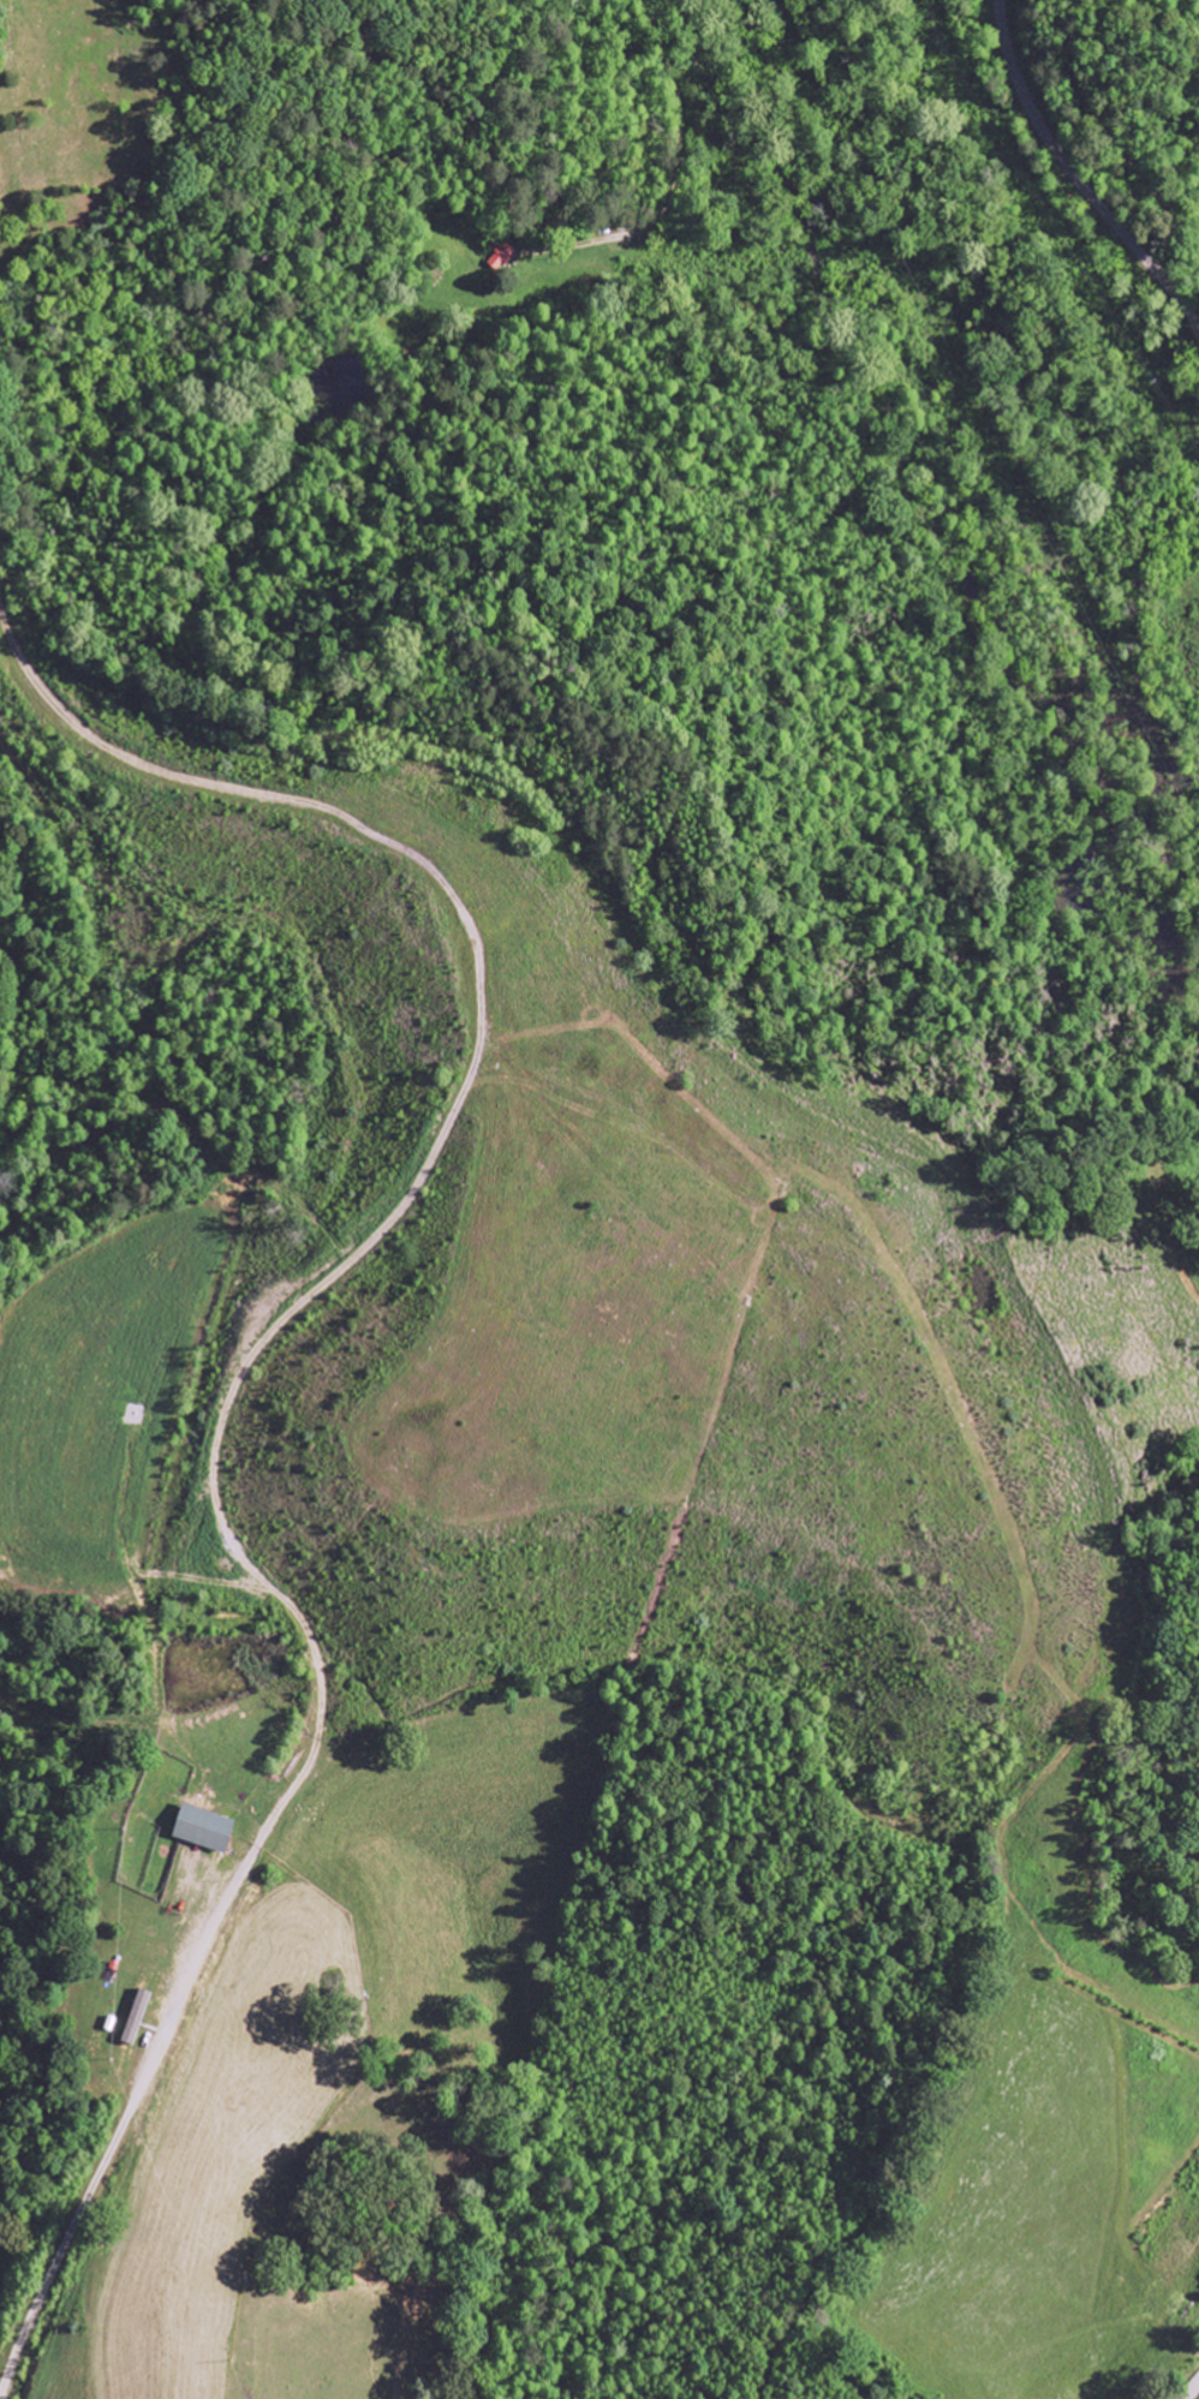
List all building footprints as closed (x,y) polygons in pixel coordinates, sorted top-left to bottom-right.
[(513,251),(495,242),(484,265),(502,274),(513,251)] [(174,1840),(228,1855),(237,1821),(184,1806),(174,1840)] [(120,2043),(133,2047),(153,1994),(140,1989),(120,2043)]
